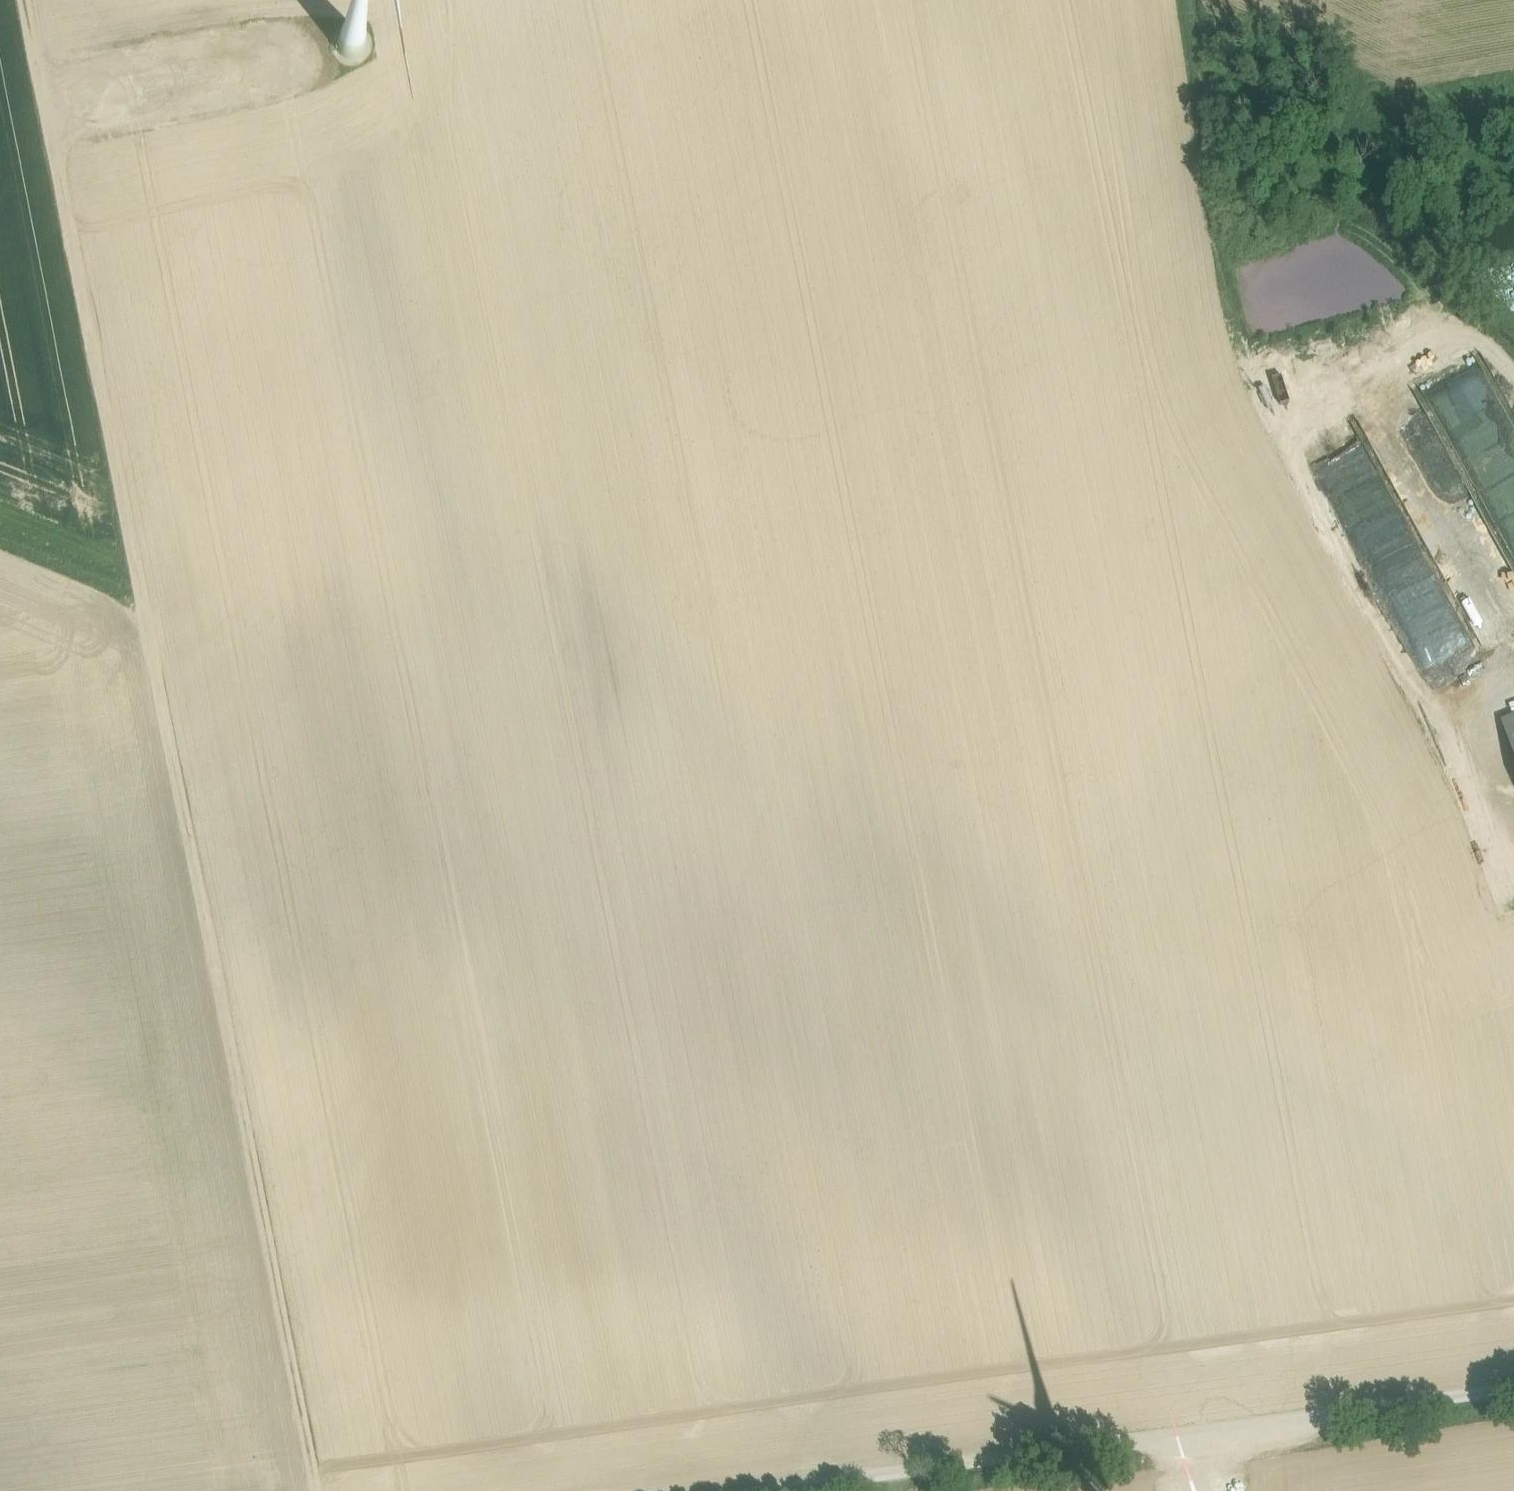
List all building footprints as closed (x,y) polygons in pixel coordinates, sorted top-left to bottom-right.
[(1413,394),(1356,421),(1397,505),(1422,493),(1419,487),(1433,481),(1429,472),(1447,464),(1413,394)] [(1497,403),(1444,432),(1444,437),(1476,496),(1493,497),(1484,502),(1483,518),(1499,492),(1505,504),(1511,504),(1513,510),(1513,435),(1497,403)] [(1444,504),(1436,499),(1427,511),(1442,522),(1451,509),(1444,504)] [(1505,724),(1513,750),(1513,721),(1505,724)]
